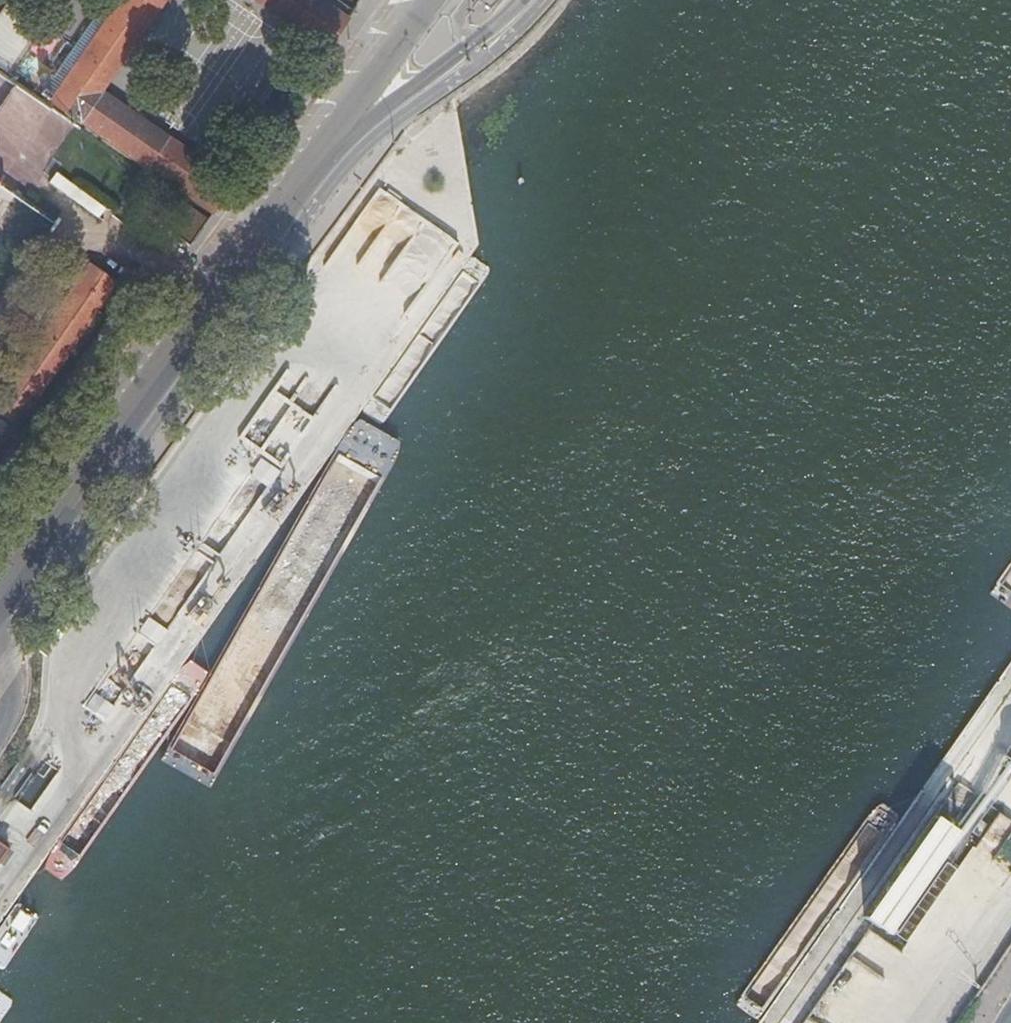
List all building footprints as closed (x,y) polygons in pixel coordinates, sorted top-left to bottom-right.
[(53,80),(49,78),(39,93),(40,93),(38,96),(211,213),(232,183),(100,92),(163,0),(108,0),(53,80)] [(326,48),(346,19),(319,0),(256,0),(326,48)] [(0,13),(0,70),(4,73),(40,23),(8,2),(0,13)] [(15,425),(113,283),(88,266),(13,373),(0,392),(0,414),(15,425)] [(309,332),(256,415),(286,435),(296,419),(315,431),(336,399),(312,383),(334,348),(309,332)] [(0,365),(0,392),(13,373),(1,364),(0,365)] [(17,788),(0,812),(0,841),(29,861),(59,817),(17,788)]
